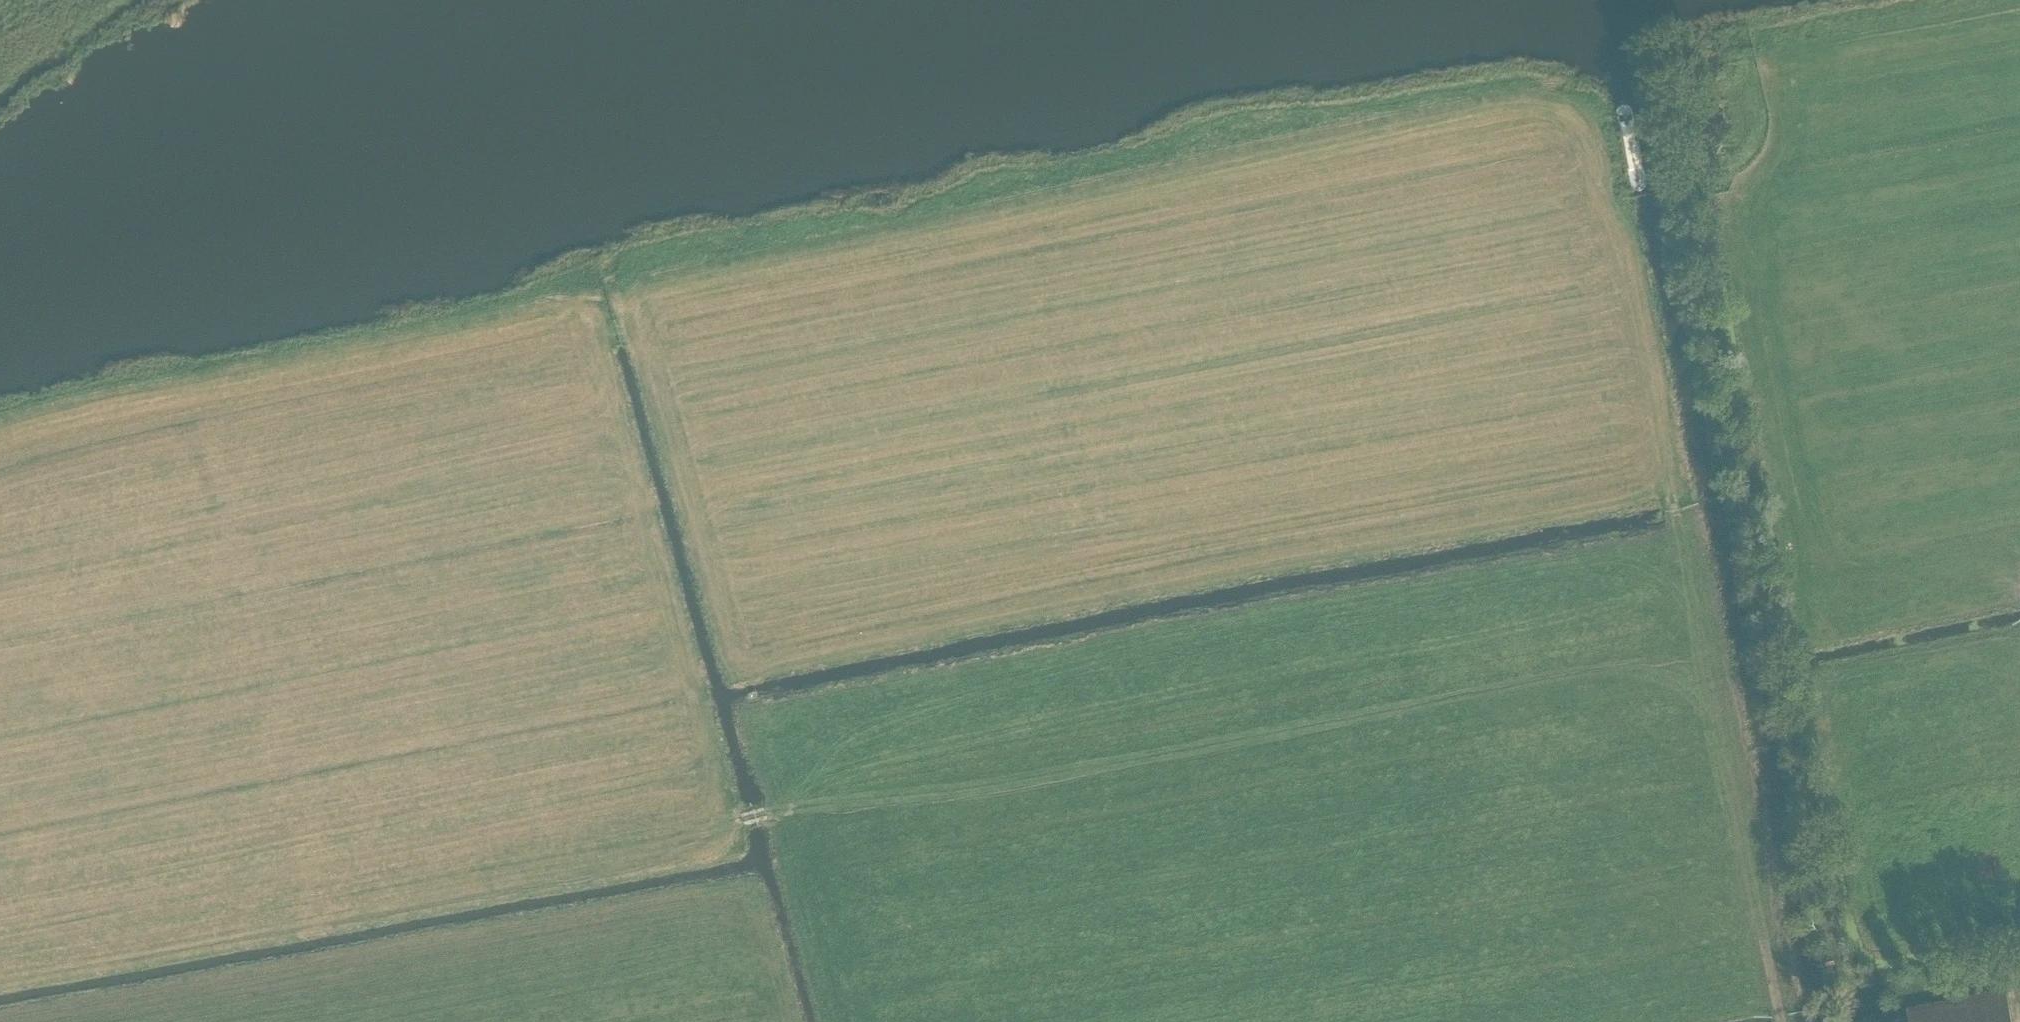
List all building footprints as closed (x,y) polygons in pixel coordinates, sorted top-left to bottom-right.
[(1907,985),(1910,1003),(1934,998),(1930,980),(1907,985)] [(2005,991),(1865,1019),(1865,1021),(2011,1021),(2005,991)]
